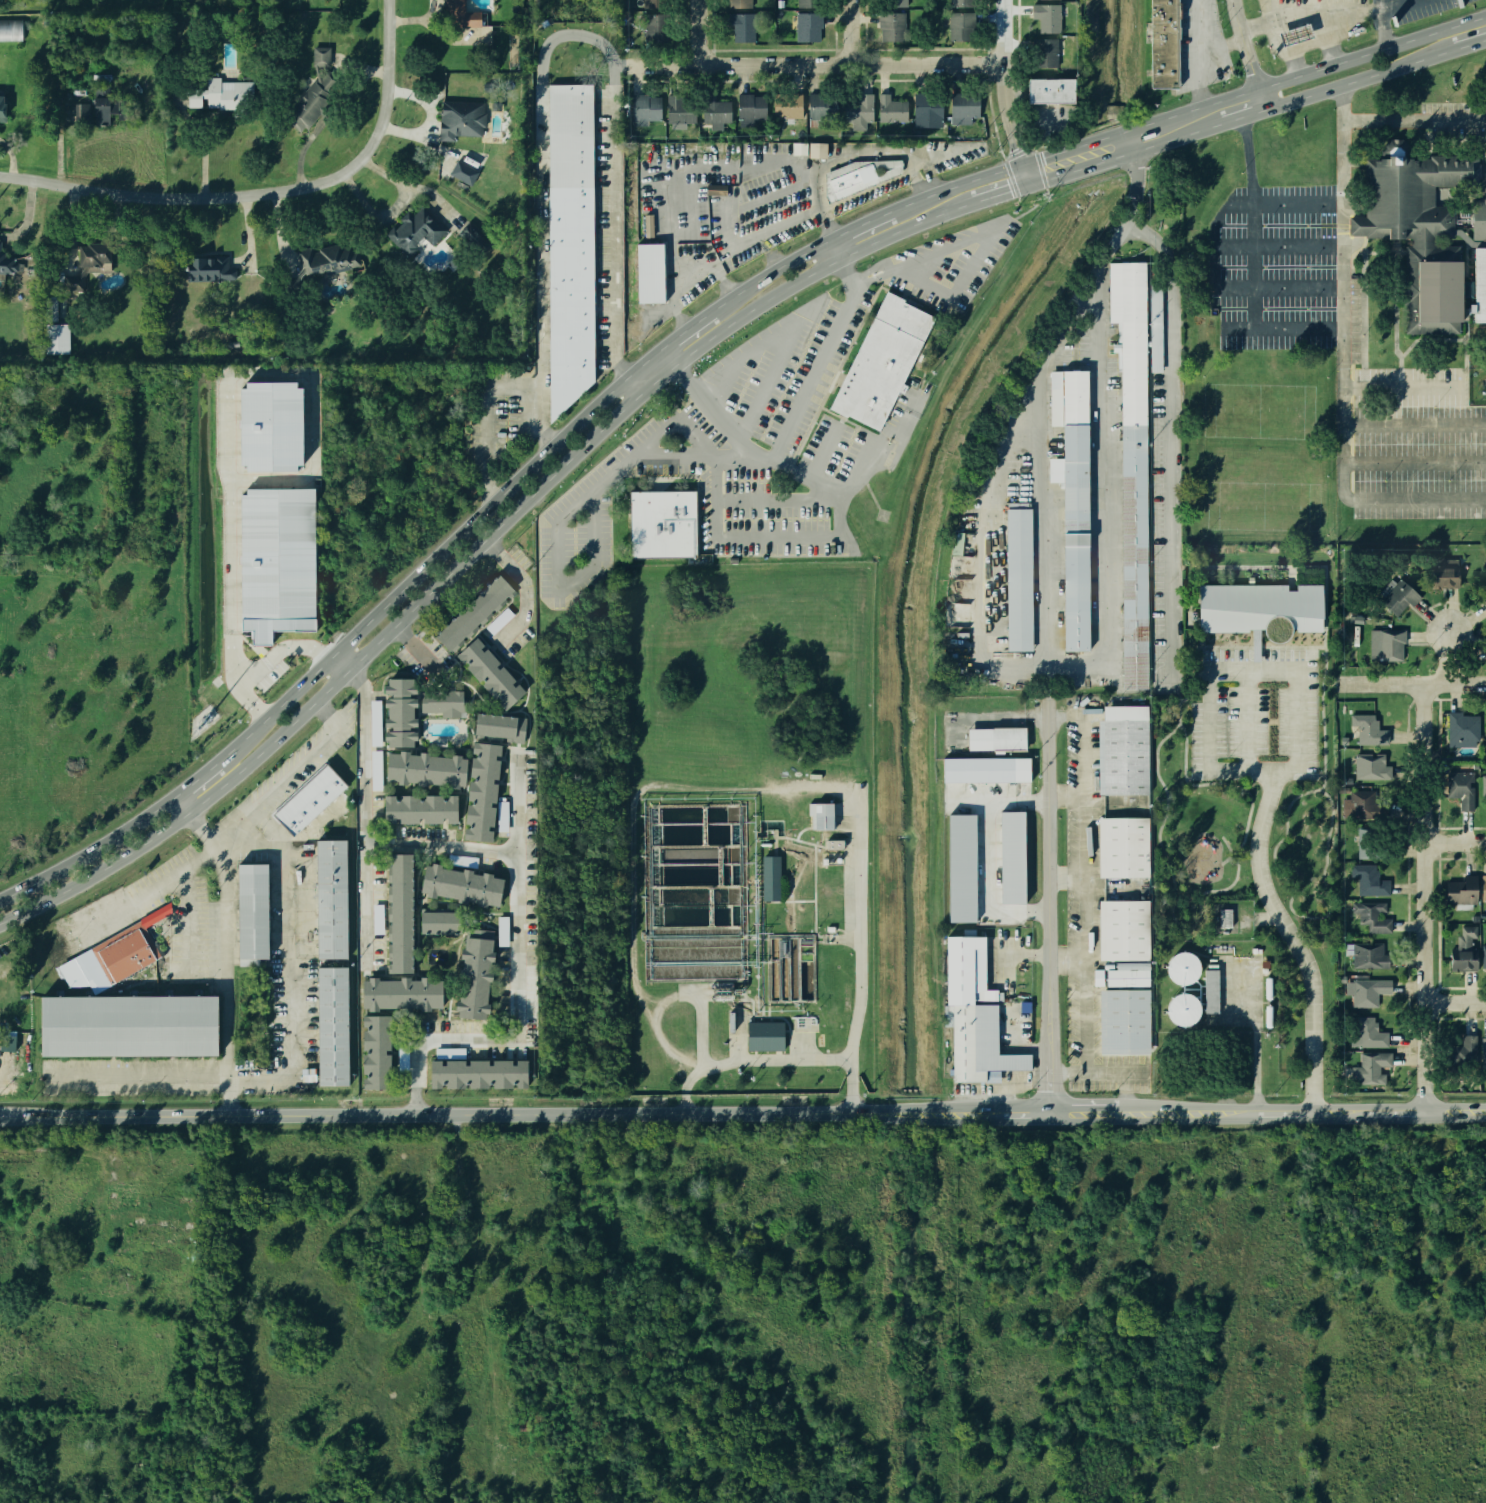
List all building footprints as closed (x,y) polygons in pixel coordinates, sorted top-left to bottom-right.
[(315,9),(315,0),(337,0),(337,8),(315,9)] [(443,16),(443,0),(463,0),(463,12),(479,12),(480,26),(458,26),(458,16),(443,16)] [(642,8),(642,0),(669,0),(669,8),(642,8)] [(730,8),(730,0),(751,0),(751,8),(730,8)] [(879,9),(879,0),(907,0),(907,9),(879,9)] [(1149,91),(1149,0),(1177,0),(1179,90),(1149,91)] [(1033,3),(1061,3),(1061,32),(1039,32),(1039,19),(1033,19),(1033,3)] [(754,42),(732,42),(732,12),(754,12),(754,42)] [(949,12),(975,12),(975,40),(949,40),(949,12)] [(796,13),(820,13),(820,42),(796,42),(796,13)] [(905,41),(878,41),(878,13),(905,13),(905,41)] [(643,14),(670,14),(670,42),(643,42),(643,14)] [(20,40),(0,40),(0,19),(20,19),(20,40)] [(1313,37),(1309,24),(1279,33),(1283,47),(1313,37)] [(1040,38),(1059,38),(1059,66),(1040,66),(1040,38)] [(313,65),(313,47),(329,47),(328,66),(313,65)] [(328,71),(344,84),(324,106),(329,111),(324,117),(317,110),(301,129),(283,113),(314,78),(318,82),(328,71)] [(187,106),(187,89),(208,89),(208,77),(219,77),(219,81),(252,81),(252,115),(233,116),(233,106),(207,106),(207,96),(200,96),(200,106),(187,106)] [(1030,103),(1030,79),(1075,78),(1075,102),(1030,103)] [(94,123),(94,84),(108,84),(108,123),(94,123)] [(593,85),(594,382),(549,424),(549,85),(593,85)] [(772,92),(801,92),(801,118),(772,119),(772,92)] [(737,93),(753,93),(753,100),(767,99),(767,121),(746,121),(746,126),(737,126),(737,93)] [(877,94),(889,93),(890,100),(907,100),(907,121),(877,121),(877,94)] [(913,93),(929,93),(943,93),(943,125),(913,125),(913,93)] [(979,93),(980,124),(951,125),(950,95),(979,93)] [(631,120),(631,94),(647,94),(647,96),(659,96),(659,120),(645,120),(645,125),(634,125),(634,120),(631,120)] [(700,94),(716,94),(716,101),(730,100),(730,122),(721,122),(721,128),(709,128),(709,122),(701,122),(700,94)] [(806,94),(834,94),(834,124),(806,125),(806,94)] [(872,94),(872,121),(845,121),(844,94),(872,94)] [(665,95),(681,95),(681,101),(695,101),(695,122),(665,123),(665,95)] [(440,139),(442,101),(483,103),(481,135),(454,134),(453,139),(440,139)] [(73,102),(90,102),(90,123),(74,124),(73,102)] [(827,158),(827,143),(809,143),(809,158),(827,158)] [(1484,149),(1485,149),(1485,323),(1475,323),(1475,315),(1468,315),(1468,322),(1460,322),(1460,333),(1406,333),(1406,239),(1366,240),(1366,235),(1351,236),(1351,216),(1367,216),(1367,158),(1383,158),(1383,150),(1412,149),(1412,158),(1431,157),(1431,154),(1484,154),(1484,149)] [(852,162),(823,174),(823,197),(826,205),(899,175),(901,160),(852,162)] [(471,184),(450,173),(457,161),(477,172),(471,184)] [(706,194),(727,195),(727,185),(707,185),(706,194)] [(386,235),(393,227),(395,229),(402,221),(400,219),(407,211),(413,216),(421,207),(446,230),(433,244),(424,237),(408,255),(386,235)] [(468,222),(490,243),(482,252),(460,231),(468,222)] [(81,266),(80,245),(87,245),(87,243),(110,243),(110,261),(101,262),(101,266),(81,266)] [(663,244),(637,244),(638,303),(664,303),(663,244)] [(301,266),(296,250),(309,247),(311,253),(338,245),(339,248),(349,246),(351,252),(355,251),(359,264),(309,278),(305,265),(301,266)] [(11,273),(0,272),(0,251),(3,251),(3,257),(13,258),(13,262),(16,262),(16,271),(12,270),(11,273)] [(187,280),(186,258),(226,257),(227,269),(235,269),(235,278),(187,280)] [(1122,688),(1121,372),(1115,372),(1115,323),(1108,323),(1108,263),(1146,262),(1147,688),(1122,688)] [(83,276),(63,276),(63,290),(83,290),(83,276)] [(296,276),(284,278),(287,288),(298,286),(296,276)] [(1151,372),(1163,372),(1161,286),(1150,286),(1151,372)] [(877,433),(829,408),(887,293),(935,317),(877,433)] [(44,300),(57,300),(57,325),(69,325),(69,353),(45,354),(44,300)] [(1090,651),(1089,460),(1089,371),(1049,371),(1053,426),(1061,425),(1062,459),(1049,458),(1049,482),(1064,482),(1065,652),(1090,651)] [(241,466),(247,466),(247,471),(302,471),(302,382),(241,382),(241,466)] [(315,489),(242,488),(241,631),(253,631),(253,645),(272,645),(272,631),(315,631),(315,489)] [(629,491),(696,491),(697,554),(630,555),(629,491)] [(1031,508),(1034,651),(1008,651),(1005,509),(1031,508)] [(1456,559),(1457,588),(1425,589),(1425,561),(1456,559)] [(451,651),(436,636),(498,575),(514,590),(451,651)] [(1399,582),(1415,596),(1408,603),(1401,597),(1387,611),(1378,603),(1383,597),(1377,592),(1389,579),(1395,585),(1399,582)] [(1475,586),(1485,599),(1485,580),(1475,586)] [(1318,584),(1319,631),(1287,631),(1287,612),(1260,612),(1260,630),(1196,630),(1196,586),(1318,584)] [(1485,613),(1485,599),(1478,603),(1485,613)] [(1370,629),(1369,661),(1396,661),(1396,639),(1403,639),(1402,628),(1370,629)] [(505,710),(457,656),(476,638),(525,692),(505,710)] [(388,679),(412,679),(414,746),(389,746),(388,679)] [(420,711),(419,692),(460,691),(461,715),(441,716),(441,711),(420,711)] [(1104,706),(1150,705),(1149,795),(1099,794),(1098,721),(1103,721),(1104,706)] [(1448,746),(1478,746),(1478,715),(1462,716),(1462,712),(1448,712),(1448,746)] [(474,736),(477,714),(523,719),(521,741),(474,736)] [(1350,714),(1374,714),(1374,719),(1378,719),(1378,731),(1388,731),(1388,745),(1357,745),(1357,727),(1350,727),(1350,714)] [(969,729),(1027,728),(1027,751),(969,751),(969,729)] [(464,837),(474,742),(502,745),(492,840),(464,837)] [(385,779),(387,752),(466,758),(464,785),(385,779)] [(1391,765),(1384,765),(1384,753),(1355,753),(1355,779),(1391,778),(1391,765)] [(941,757),(1031,756),(1031,781),(941,782),(941,757)] [(272,812),(293,837),(347,786),(326,764),(272,812)] [(1473,811),(1473,771),(1447,772),(1447,796),(1460,796),(1460,812),(1473,811)] [(1350,790),(1350,818),(1388,817),(1387,802),(1376,802),(1375,789),(1350,790)] [(385,822),(385,796),(457,795),(457,821),(385,822)] [(809,803),(834,803),(834,828),(808,827),(809,803)] [(1001,811),(1026,811),(1027,903),(1002,903),(1001,811)] [(947,814),(976,814),(977,920),(949,921),(947,814)] [(1098,818),(1148,818),(1148,877),(1099,877),(1098,818)] [(1357,827),(1358,857),(1386,856),(1385,826),(1357,827)] [(825,839),(844,839),(844,849),(825,849),(825,839)] [(316,841),(346,840),(348,960),(316,959),(316,841)] [(413,972),(389,972),(388,854),(412,854),(413,972)] [(763,854),(780,854),(780,899),(763,899),(763,854)] [(237,865),(239,966),(271,965),(268,864),(237,865)] [(422,890),(426,865),(504,878),(499,904),(422,890)] [(1375,865),(1375,870),(1378,870),(1378,880),(1389,880),(1389,895),(1358,895),(1358,876),(1351,876),(1351,865),(1375,865)] [(1446,882),(1446,904),(1476,904),(1476,874),(1464,874),(1464,882),(1446,882)] [(1099,901),(1148,901),(1148,960),(1099,960),(1099,901)] [(1391,932),(1367,933),(1367,923),(1359,923),(1359,913),(1352,913),(1352,903),(1383,902),(1383,911),(1379,911),(1379,918),(1391,918),(1391,932)] [(1219,909),(1219,927),(1231,927),(1231,909),(1219,909)] [(421,932),(421,911),(462,911),(462,932),(421,932)] [(88,949),(139,921),(159,957),(108,985),(88,949)] [(1476,970),(1449,971),(1449,951),(1457,951),(1457,936),(1461,936),(1461,926),(1476,926),(1476,938),(1471,938),(1471,950),(1476,950),(1476,970)] [(950,936),(951,1084),(1000,1083),(1000,1069),(1032,1069),(1032,1053),(999,1053),(999,1003),(975,1003),(974,949),(987,949),(987,936),(950,936)] [(464,937),(455,1015),(488,1020),(495,942),(464,937)] [(1353,968),(1388,967),(1388,955),(1382,955),(1382,943),(1345,943),(1345,955),(1353,955),(1353,968)] [(1168,953),(1169,983),(1199,982),(1198,953),(1168,953)] [(317,968),(346,968),(348,1088),(318,1088),(317,968)] [(1106,969),(1149,969),(1149,986),(1106,986),(1106,969)] [(1205,969),(1219,969),(1219,1011),(1206,1012),(1205,969)] [(364,1085),(392,1085),(391,1011),(443,1010),(443,977),(358,977),(359,1085),(364,1085)] [(1352,1007),(1378,1006),(1378,992),(1392,992),(1392,980),(1352,981),(1352,983),(1346,983),(1346,995),(1352,995),(1352,1007)] [(1099,990),(1149,990),(1149,1053),(1099,1054),(1099,990)] [(1202,1019),(1194,991),(1165,1000),(1173,1027),(1202,1019)] [(41,997),(218,996),(219,1056),(42,1057),(41,997)] [(1374,1016),(1350,1016),(1350,1046),(1390,1046),(1390,1031),(1374,1031),(1374,1016)] [(784,1020),(784,1049),(747,1049),(747,1020),(784,1020)] [(1477,1035),(1476,1060),(1457,1060),(1457,1075),(1446,1075),(1447,1045),(1460,1045),(1460,1035),(1477,1035)] [(1361,1054),(1392,1055),(1391,1065),(1379,1065),(1378,1073),(1386,1073),(1386,1084),(1360,1083),(1360,1081),(1352,1080),(1353,1067),(1361,1068),(1361,1054)] [(430,1059),(429,1087),(528,1088),(528,1059),(430,1059)] [(410,1337),(417,1337),(418,1347),(410,1347),(410,1337)]
